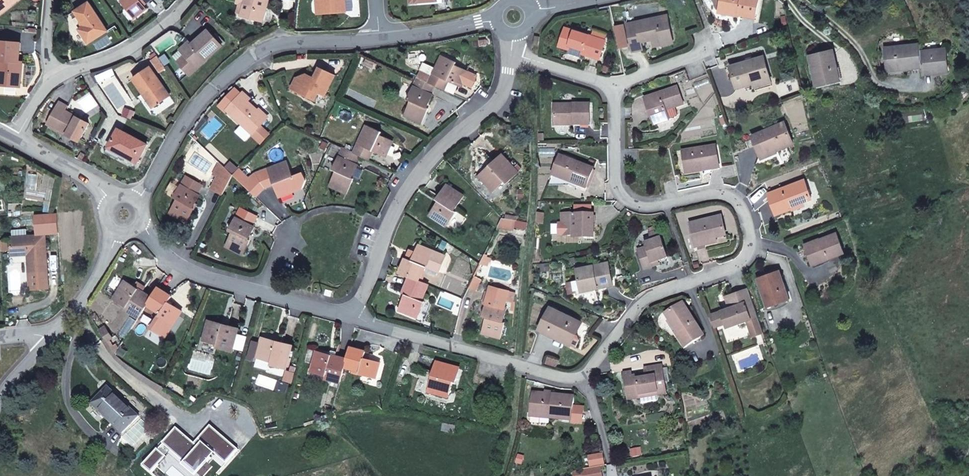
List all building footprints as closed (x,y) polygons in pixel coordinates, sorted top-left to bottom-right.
[(19,0),(0,0),(0,13),(1,14),(19,0)] [(146,0),(128,0),(123,4),(134,19),(147,9),(144,5),(143,2),(146,0)] [(269,0),(239,0),(246,2),(245,5),(242,15),(263,21),(269,0)] [(325,14),(344,12),(343,0),(324,0),(325,14)] [(758,0),(722,0),(720,9),(733,11),(733,14),(755,18),(758,0)] [(108,31),(90,2),(75,11),(82,22),(85,23),(86,25),(85,26),(79,29),(88,44),(108,31)] [(213,19),(203,11),(200,15),(210,23),(213,19)] [(673,43),(667,16),(627,24),(633,51),(643,49),(641,42),(653,40),(661,37),(662,45),(673,43)] [(624,25),(615,27),(620,48),(628,46),(624,25)] [(600,59),(605,40),(565,28),(560,46),(569,49),(570,46),(584,50),(582,54),(600,59)] [(206,60),(222,46),(208,31),(192,45),(190,42),(181,50),(186,56),(189,59),(181,66),(190,75),(206,60)] [(662,45),(661,37),(653,40),(654,47),(662,45)] [(22,62),(19,62),(21,43),(0,41),(0,60),(1,61),(0,68),(0,75),(4,75),(3,85),(20,87),(22,62)] [(921,52),(920,44),(886,48),(888,67),(904,66),(904,69),(922,67),(921,52)] [(948,72),(946,49),(921,52),(922,67),(923,71),(933,70),(933,74),(948,72)] [(837,68),(832,51),(810,57),(817,85),(836,80),(833,69),(837,68)] [(166,68),(158,56),(152,60),(160,72),(166,68)] [(181,66),(189,59),(186,56),(178,62),(181,66)] [(468,71),(458,67),(457,69),(454,67),(457,63),(442,56),(435,70),(429,83),(434,85),(444,90),(448,81),(461,86),(468,71)] [(770,79),(764,57),(731,67),(737,88),(754,83),(770,79)] [(424,64),(417,77),(429,83),(435,70),(424,64)] [(905,76),(904,69),(904,66),(888,67),(889,77),(905,76)] [(170,96),(150,67),(133,79),(143,94),(146,93),(155,106),(170,96)] [(325,95),(335,75),(319,68),(314,78),(313,81),(308,78),(306,74),(297,78),(291,89),(315,100),(319,92),(325,95)] [(468,71),(463,83),(472,87),(477,75),(468,71)] [(427,108),(433,96),(430,94),(434,85),(429,83),(417,77),(407,99),(411,101),(405,115),(422,123),(428,109),(427,108)] [(756,90),(772,86),(770,79),(754,83),(756,90)] [(654,126),(670,120),(677,117),(678,115),(676,107),(684,105),(678,87),(645,99),(654,126)] [(267,119),(248,101),(251,99),(243,92),(226,110),(253,134),(261,126),(267,119)] [(155,106),(146,93),(143,94),(153,108),(155,106)] [(89,124),(66,111),(68,106),(60,101),(58,106),(57,106),(47,124),(79,141),(89,124)] [(590,125),(590,105),(554,105),(555,123),(574,122),(574,125),(590,125)] [(794,144),(785,123),(752,136),(756,145),(760,144),(766,156),(794,144)] [(386,156),(393,141),(383,137),(382,138),(379,137),(381,132),(366,125),(354,153),(359,155),(369,159),(373,150),(386,156)] [(261,141),(268,133),(261,126),(253,134),(261,141)] [(138,163),(148,144),(118,129),(110,146),(122,152),(121,154),(138,163)] [(766,156),(760,144),(756,145),(754,146),(759,158),(766,156)] [(122,152),(110,146),(106,153),(119,159),(121,154),(122,152)] [(720,169),(716,146),(683,152),(686,170),(702,168),(702,172),(720,169)] [(352,178),(358,165),(355,164),(359,155),(354,153),(345,148),(344,149),(342,148),(333,169),(336,171),(330,185),(347,193),(354,179),(352,178)] [(507,183),(518,172),(502,154),(493,162),(494,163),(491,166),(490,165),(479,175),(494,191),(504,181),(507,183)] [(587,189),(594,169),(561,156),(554,173),(570,180),(569,182),(587,189)] [(293,177),(287,161),(259,172),(265,187),(274,184),(279,197),(295,191),(291,181),(289,182),(288,178),(293,177)] [(223,194),(233,174),(220,162),(214,174),(218,176),(212,188),(223,194)] [(265,187),(259,172),(256,173),(249,178),(239,168),(233,174),(256,196),(265,187)] [(569,182),(570,180),(554,173),(552,179),(568,185),(569,182)] [(193,207),(200,195),(197,194),(202,185),(186,176),(174,197),(178,199),(170,213),(187,222),(195,208),(193,207)] [(811,199),(804,180),(768,194),(776,215),(792,209),(791,207),(803,202),(811,199)] [(447,226),(456,212),(454,210),(464,196),(447,184),(437,199),(441,202),(439,205),(437,204),(430,215),(447,226)] [(249,239),(255,227),(252,226),(257,217),(240,209),(230,230),(233,232),(226,246),(243,254),(251,240),(249,239)] [(544,224),(545,214),(538,213),(537,223),(544,224)] [(594,238),(594,215),(575,215),(575,214),(563,214),(563,224),(568,224),(568,236),(574,236),(585,236),(585,238),(594,238)] [(727,235),(722,217),(691,225),(697,248),(707,246),(706,240),(716,238),(727,235)] [(513,228),(514,222),(502,220),(498,228),(513,230),(513,228)] [(526,231),(527,224),(514,222),(513,228),(526,231)] [(659,231),(657,226),(648,229),(650,234),(659,231)] [(668,258),(659,231),(650,234),(649,235),(650,236),(652,242),(646,244),(645,244),(646,248),(637,251),(644,270),(653,267),(652,263),(658,261),(668,258)] [(844,253),(836,234),(819,241),(805,246),(813,265),(844,253)] [(48,271),(45,235),(26,236),(12,237),(10,237),(11,252),(28,251),(28,255),(29,272),(48,271)] [(438,272),(445,256),(418,245),(415,253),(410,251),(407,258),(406,258),(400,273),(410,277),(419,281),(425,266),(438,272)] [(614,285),(609,262),(577,269),(579,280),(581,289),(593,287),(594,292),(599,291),(598,288),(614,285)] [(48,271),(29,272),(30,290),(49,288),(48,271)] [(789,300),(779,271),(758,279),(768,307),(789,300)] [(476,291),(482,280),(474,276),(468,287),(476,291)] [(422,301),(429,285),(419,281),(410,277),(403,293),(407,295),(406,298),(404,298),(399,310),(418,318),(424,302),(422,301)] [(147,305),(152,297),(126,280),(114,298),(127,306),(125,309),(138,317),(147,305)] [(594,292),(593,287),(581,289),(579,280),(575,281),(577,292),(577,295),(594,292)] [(577,292),(575,281),(567,283),(569,293),(577,292)] [(152,297),(147,305),(160,313),(151,328),(165,337),(182,311),(168,302),(172,296),(158,287),(152,297)] [(503,322),(507,309),(504,308),(509,292),(491,287),(489,293),(486,303),(483,317),(487,318),(482,333),(501,338),(505,322),(503,322)] [(764,333),(748,289),(726,297),(730,306),(732,307),(730,311),(727,309),(722,311),(726,323),(733,321),(734,325),(748,320),(753,336),(764,333)] [(704,336),(683,304),(666,314),(678,333),(677,333),(686,348),(704,336)] [(576,334),(581,322),(550,307),(539,329),(568,343),(573,333),(576,334)] [(726,323),(722,311),(710,315),(714,328),(726,323)] [(232,351),(239,328),(209,320),(203,341),(204,341),(217,344),(217,347),(232,351)] [(113,337),(106,326),(100,330),(108,341),(110,339),(113,337)] [(576,347),(580,340),(578,335),(576,334),(573,333),(568,343),(576,347)] [(286,369),(292,345),(262,337),(257,358),(255,366),(269,370),(270,364),(286,369)] [(117,351),(110,339),(108,341),(116,353),(117,351)] [(215,353),(217,347),(217,344),(204,341),(202,349),(215,353)] [(376,378),(380,362),(364,358),(366,351),(350,347),(347,359),(344,367),(359,371),(359,373),(376,378)] [(344,367),(347,359),(336,356),(329,354),(316,351),(311,371),(325,375),(325,378),(340,382),(344,367)] [(456,385),(460,369),(437,363),(428,393),(449,398),(453,384),(456,385)] [(667,394),(662,365),(645,368),(646,374),(646,378),(642,378),(641,375),(633,376),(625,377),(628,400),(641,398),(641,395),(658,392),(659,395),(667,394)] [(139,416),(108,387),(92,404),(123,433),(139,416)] [(659,395),(658,392),(641,395),(641,398),(642,405),(660,403),(659,395)] [(572,421),(574,397),(534,393),(531,413),(551,415),(551,419),(572,421)] [(583,407),(573,406),(572,421),(572,423),(582,424),(583,407)] [(204,437),(195,429),(193,431),(201,440),(204,437)] [(193,431),(192,430),(177,445),(199,468),(214,453),(201,440),(193,431)] [(281,450),(280,440),(268,441),(268,451),(281,450)] [(641,448),(631,450),(633,457),(642,455),(641,448)] [(206,475),(221,460),(214,453),(199,468),(206,475)] [(601,466),(582,469),(584,475),(603,475),(601,466)]
